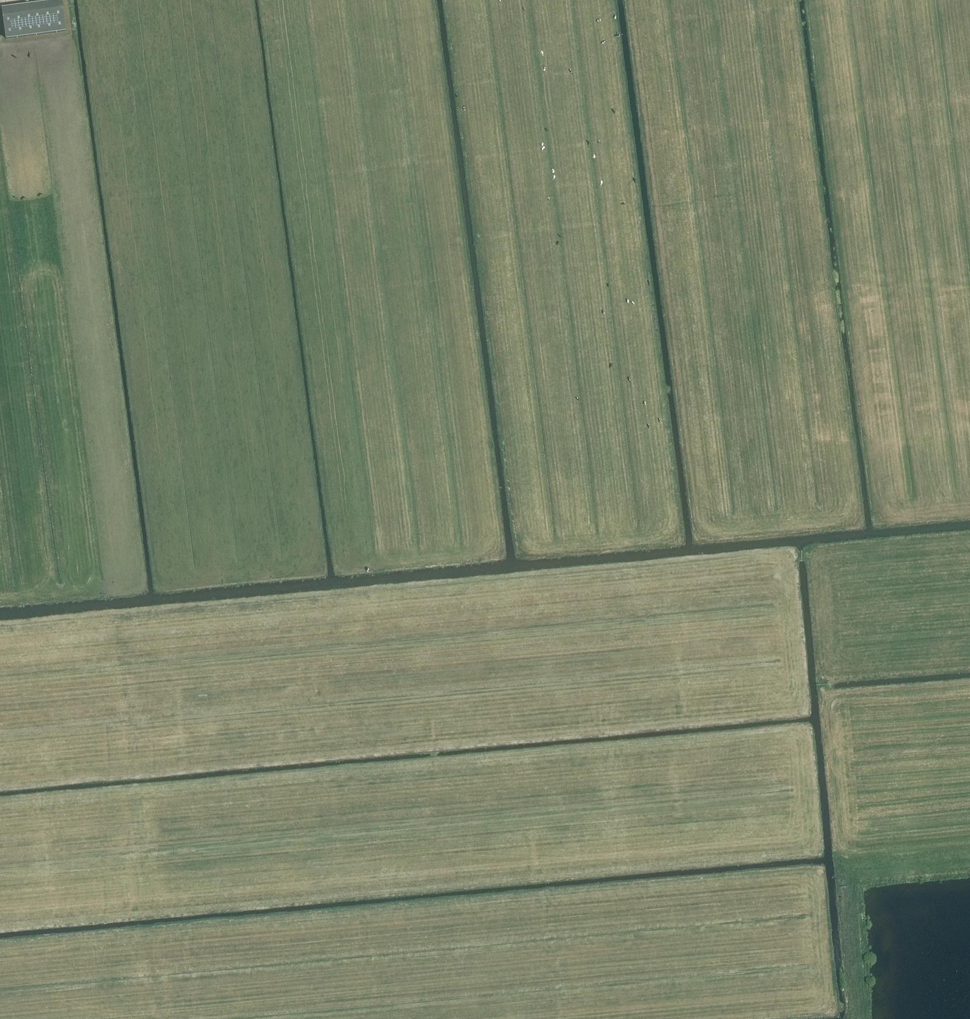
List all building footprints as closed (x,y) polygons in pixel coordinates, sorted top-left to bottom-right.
[(6,40),(67,32),(63,1),(2,8),(6,40)]
